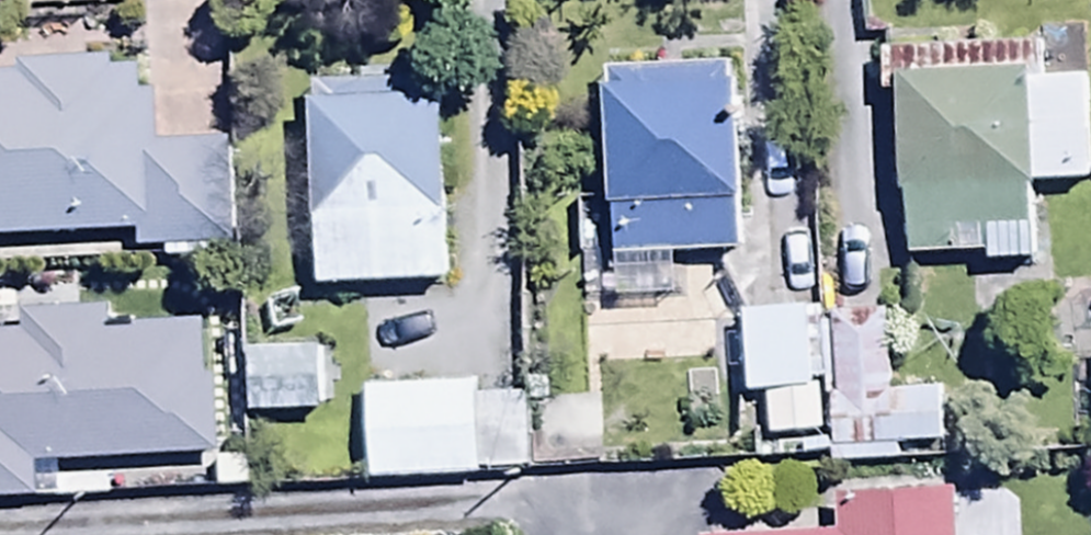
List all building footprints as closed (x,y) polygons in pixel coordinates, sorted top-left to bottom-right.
[(886,93),(898,92),(904,257),(983,255),(984,268),(1033,266),(1030,185),(1087,183),(1083,78),(1044,79),(1043,44),(885,50),(886,93)] [(134,238),(134,247),(231,244),(227,144),(155,147),(153,95),(141,95),(140,64),(107,65),(106,56),(19,59),(19,69),(0,70),(0,242),(134,238)] [(733,57),(605,60),(620,300),(679,297),(677,260),(742,257),(733,57)] [(441,79),(312,83),(318,285),(447,281),(441,79)] [(35,461),(214,449),(206,324),(108,330),(107,307),(20,312),(21,338),(0,340),(0,504),(38,501),(35,461)] [(813,310),(742,314),(746,392),(817,388),(813,310)] [(883,313),(833,315),(836,389),(830,389),(832,439),(804,440),(805,458),(831,456),(832,466),(893,464),(892,446),(942,443),(940,392),(886,394),(883,313)] [(325,350),(249,351),(251,415),(326,413),(325,350)] [(477,384),(365,387),(368,480),(531,475),(528,397),(477,398),(477,384)] [(952,494),(834,501),(836,532),(773,534),(954,534),(952,494)]
